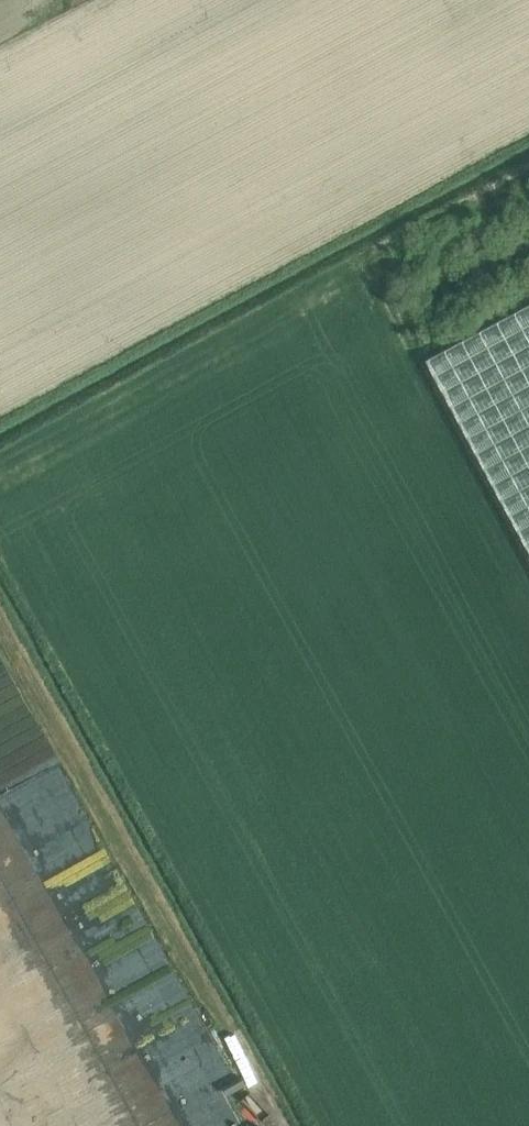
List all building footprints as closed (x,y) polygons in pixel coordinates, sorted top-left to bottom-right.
[(425,360),(528,552),(528,304),(425,360)]
